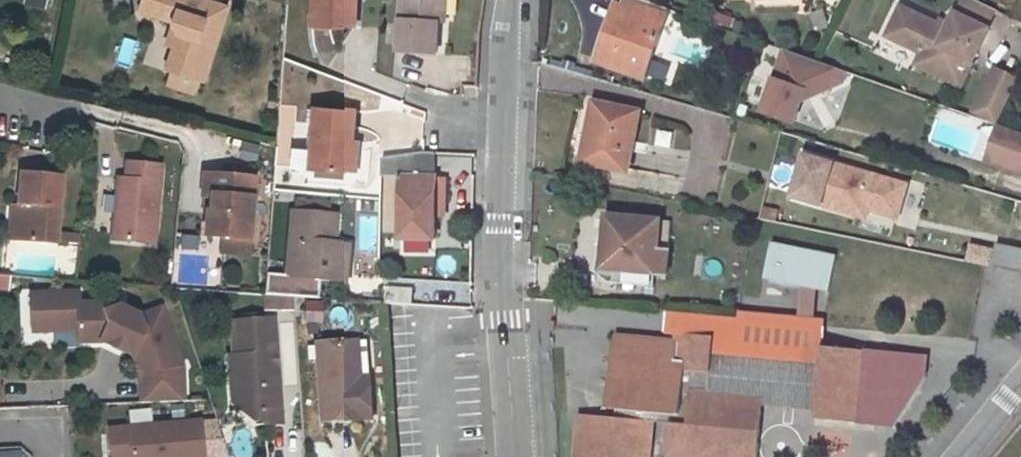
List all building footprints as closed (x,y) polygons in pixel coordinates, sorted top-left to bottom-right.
[(46,8),(48,0),(24,0),(23,3),(46,8)] [(225,0),(159,0),(156,9),(190,21),(190,23),(195,33),(183,67),(219,79),(242,6),(225,0)] [(318,22),(361,24),(361,0),(319,0),(318,22)] [(442,11),(442,0),(407,0),(405,48),(442,50),(442,11)] [(607,49),(654,66),(678,0),(624,0),(607,49)] [(996,13),(970,0),(962,0),(956,12),(989,28),(996,13)] [(918,60),(962,82),(984,38),(989,28),(956,12),(951,23),(948,28),(939,22),(902,5),(892,25),(907,33),(904,39),(924,48),(918,60)] [(951,23),(941,18),(939,22),(948,28),(951,23)] [(889,31),(904,39),(907,33),(892,25),(889,31)] [(332,53),(333,27),(313,27),(312,52),(332,53)] [(842,60),(790,41),(768,103),(799,114),(806,95),(809,84),(838,70),(842,60)] [(809,84),(806,95),(847,75),(851,64),(842,60),(838,70),(809,84)] [(998,124),(1015,74),(988,64),(970,114),(998,124)] [(585,150),(627,159),(639,99),(594,89),(586,123),(590,124),(585,150)] [(363,108),(324,106),(320,168),(360,170),(363,108)] [(981,161),(1020,175),(1020,132),(995,123),(981,161)] [(256,163),(261,144),(243,139),(238,158),(256,163)] [(362,141),(360,170),(368,171),(369,141),(362,141)] [(291,169),(305,168),(305,144),(290,145),(291,169)] [(391,174),(405,175),(401,236),(434,239),(437,206),(446,207),(449,170),(440,169),(440,168),(435,167),(437,150),(434,150),(391,156),(391,174)] [(907,177),(834,154),(821,196),(854,207),(857,198),(868,202),(897,211),(907,177)] [(121,181),(118,242),(160,245),(164,167),(131,164),(130,181),(121,181)] [(25,173),(23,209),(21,244),(63,246),(67,176),(25,173)] [(214,233),(257,237),(262,176),(211,173),(209,195),(212,195),(221,196),(220,211),(216,210),(214,233)] [(212,195),(210,210),(216,210),(220,211),(221,196),(212,195)] [(857,198),(854,207),(865,210),(868,202),(857,198)] [(346,267),(347,251),(350,218),(340,217),(317,216),(318,205),(318,203),(308,202),(307,215),(305,215),(300,279),(360,285),(361,268),(346,267)] [(607,257),(653,261),(658,208),(606,203),(602,233),(610,233),(607,257)] [(340,217),(340,207),(318,205),(317,216),(340,217)] [(15,209),(13,243),(21,244),(23,209),(15,209)] [(764,271),(829,285),(837,250),(771,235),(764,271)] [(1002,244),(998,266),(1020,271),(1020,248),(1002,244)] [(362,253),(347,251),(346,267),(361,268),(362,253)] [(137,402),(180,400),(176,303),(80,307),(79,288),(27,290),(28,334),(74,332),(75,350),(135,348),(137,402)] [(277,320),(234,323),(236,356),(241,356),(243,390),(238,395),(239,408),(244,413),(265,412),(265,422),(266,426),(283,426),(280,368),(275,368),(274,355),(279,355),(277,320)] [(762,400),(763,392),(816,398),(815,406),(814,415),(869,422),(877,348),(798,340),(797,357),(715,348),(717,331),(679,326),(678,334),(615,328),(608,402),(616,403),(615,411),(580,408),(574,456),(649,456),(653,416),(670,417),(666,456),(678,456),(756,456),(762,400)] [(355,343),(320,345),(324,424),(374,421),(372,379),(363,379),(357,379),(355,343)] [(236,356),(231,357),(234,403),(239,408),(238,395),(243,390),(241,356),(236,356)] [(815,406),(816,398),(763,392),(762,400),(815,406)] [(265,412),(244,413),(254,423),(265,422),(265,412)] [(268,456),(301,456),(301,439),(268,440),(268,456)]
